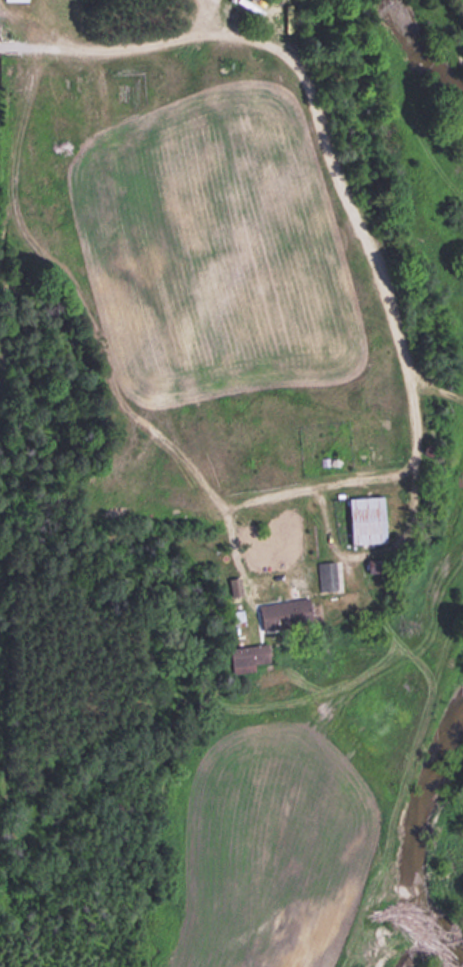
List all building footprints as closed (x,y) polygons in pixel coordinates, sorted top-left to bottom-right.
[(381,542),(379,495),(345,496),(346,542),(381,542)] [(333,589),(333,561),(317,561),(317,589),(333,589)] [(253,602),(255,627),(306,624),(305,599),(253,602)]
